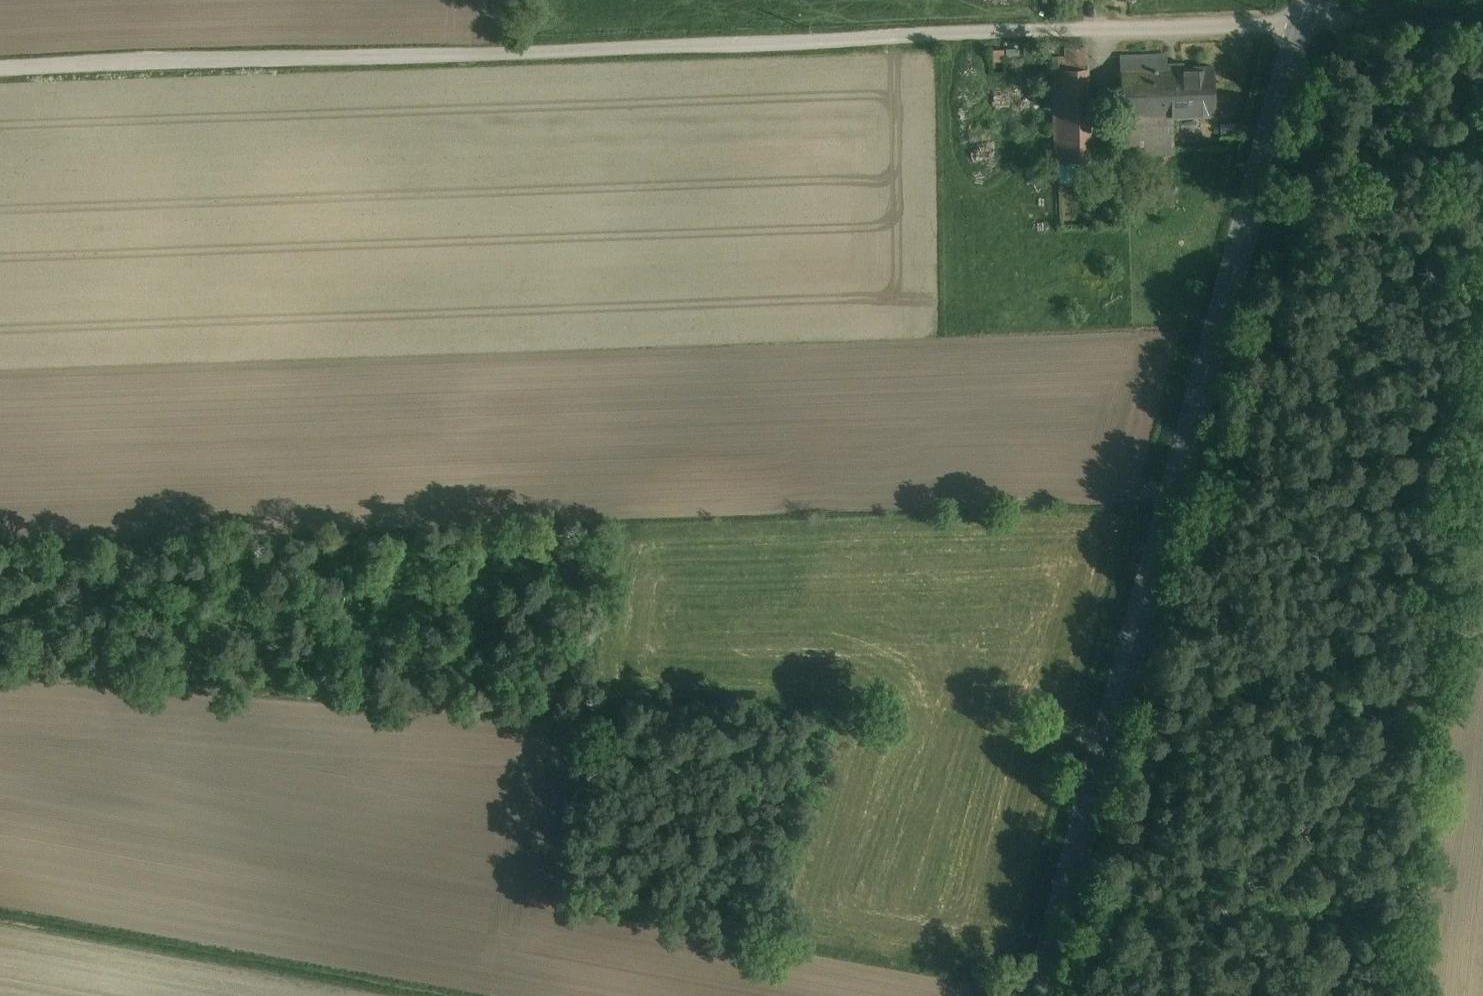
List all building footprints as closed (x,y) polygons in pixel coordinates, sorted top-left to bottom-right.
[(1010,48),(992,48),(993,72),(1011,71),(1010,48)] [(1121,57),(1121,70),(1165,69),(1165,56),(1121,57)] [(1053,58),(1054,71),(1088,70),(1088,57),(1053,58)] [(1165,69),(1121,70),(1123,118),(1173,117),(1215,115),(1214,67),(1165,69)] [(1088,70),(1054,71),(1057,161),(1091,160),(1088,70)] [(1173,117),(1123,118),(1124,155),(1175,153),(1173,117)]
